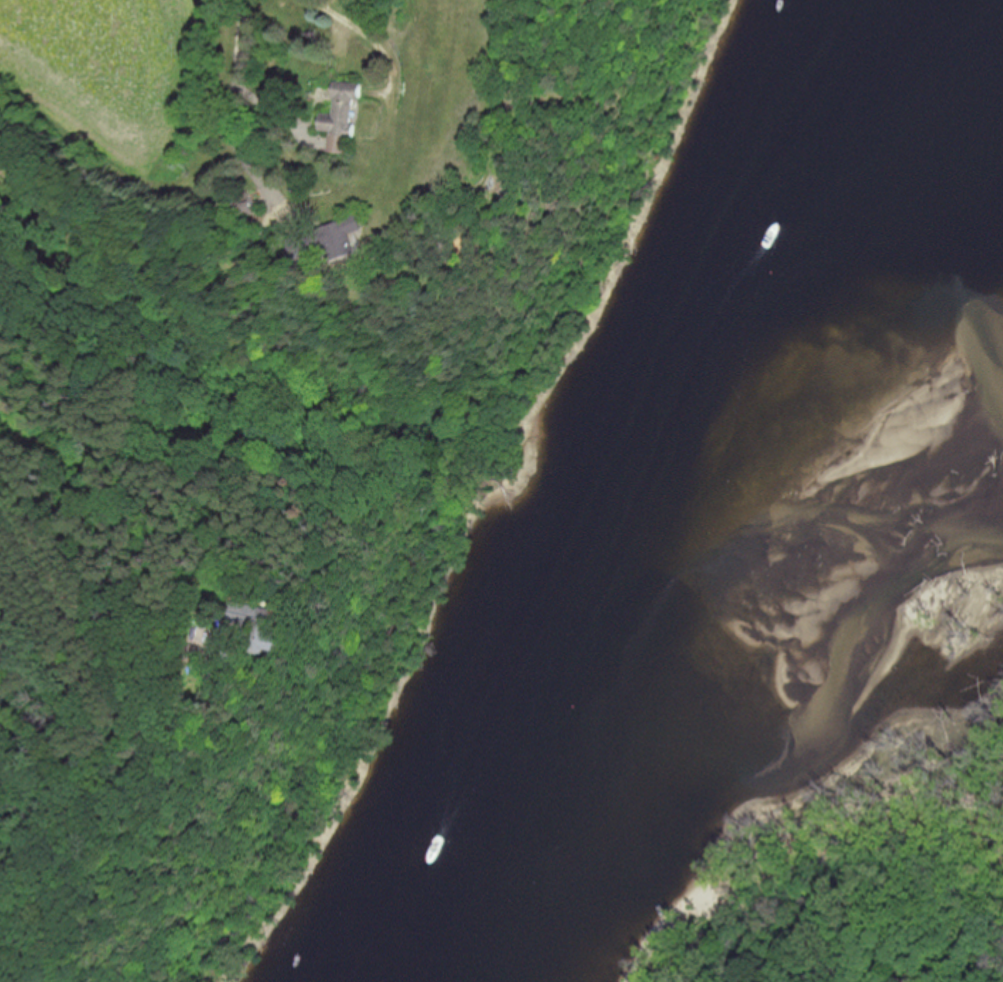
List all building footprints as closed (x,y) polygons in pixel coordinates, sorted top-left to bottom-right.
[(322,113),(321,130),(332,131),(331,152),(355,154),(360,90),(336,89),(334,114),(322,113)] [(362,256),(359,225),(335,227),(338,258),(362,256)] [(288,637),(272,634),(276,611),(233,603),(229,623),(257,628),(253,652),(284,658),(288,637)]
